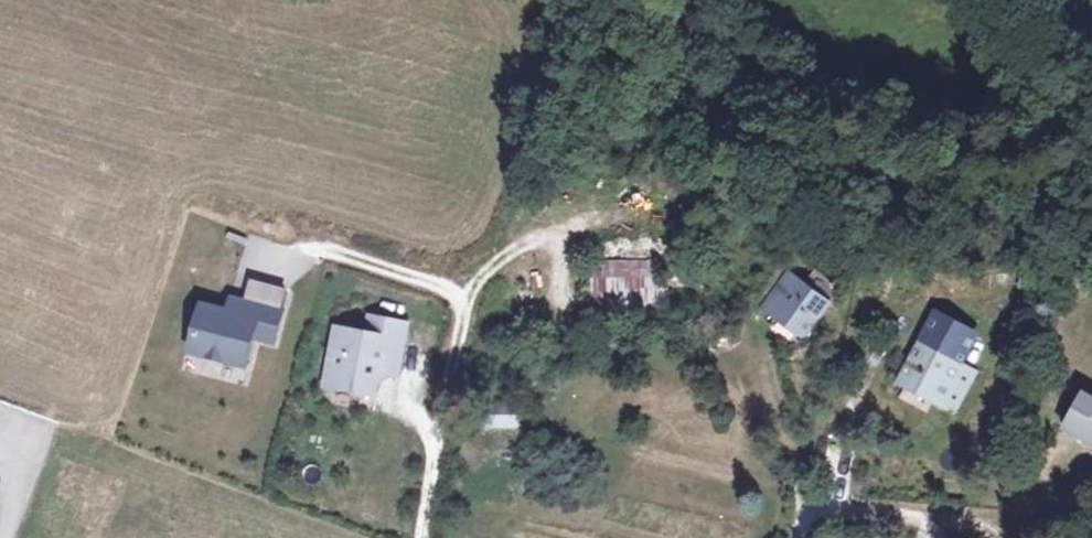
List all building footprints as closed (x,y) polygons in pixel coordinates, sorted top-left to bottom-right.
[(592,259),(592,307),(655,306),(655,259),(592,259)] [(834,287),(815,273),(780,321),(799,336),(834,287)] [(247,322),(210,312),(198,358),(253,372),(261,342),(281,347),(294,298),(256,289),(247,322)] [(414,330),(379,322),(375,340),(410,347),(414,330)] [(375,340),(345,333),(339,354),(345,355),(337,390),(380,400),(386,376),(403,380),(410,347),(375,340)] [(951,365),(924,350),(904,387),(932,401),(951,365)] [(1091,432),(1091,393),(1087,389),(1068,417),(1091,432)] [(522,416),(489,414),(486,435),(521,438),(522,416)]
